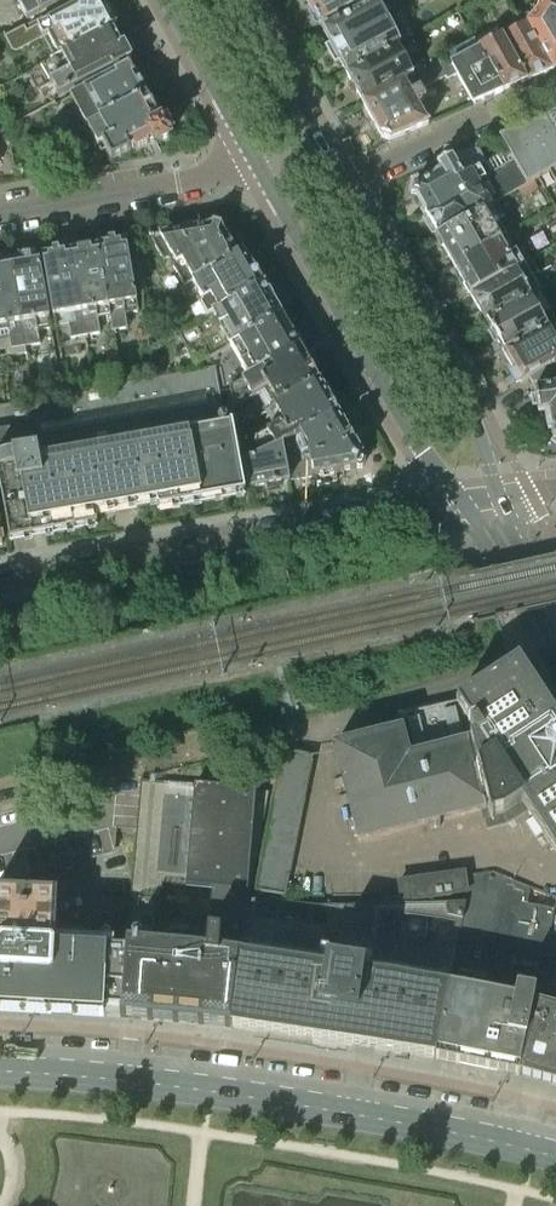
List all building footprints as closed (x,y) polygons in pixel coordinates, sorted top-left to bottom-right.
[(114,28),(117,26),(119,20),(112,7),(105,6),(104,7),(100,0),(88,0),(27,32),(25,27),(4,38),(12,52),(17,54),(43,40),(53,60),(114,28)] [(20,5),(19,5),(28,21),(68,0),(17,0),(20,5)] [(320,25),(366,0),(307,0),(320,25)] [(525,82),(553,70),(527,24),(522,26),(508,0),(504,0),(487,9),(499,32),(525,82)] [(535,13),(555,31),(555,5),(545,0),(542,0),(538,10),(535,13)] [(347,76),(410,40),(413,38),(401,16),(387,23),(376,1),(322,29),(347,76)] [(535,13),(530,19),(526,13),(522,15),(527,24),(553,70),(555,67),(555,31),(535,13)] [(124,47),(114,28),(53,60),(7,84),(16,102),(39,90),(51,83),(59,98),(132,59),(135,49),(125,47),(124,47)] [(501,93),(525,82),(499,32),(475,45),(479,51),(501,93)] [(418,53),(410,40),(347,76),(363,105),(413,78),(412,77),(413,76),(405,60),(418,53)] [(473,105),(501,93),(479,51),(451,65),(456,74),(473,105)] [(446,79),(456,74),(451,65),(446,57),(415,75),(420,85),(423,83),(426,88),(445,77),(446,79)] [(88,127),(148,95),(147,95),(148,94),(148,93),(150,91),(154,83),(150,76),(142,73),(139,76),(138,74),(137,74),(132,65),(70,96),(78,112),(79,111),(88,127)] [(413,78),(363,105),(381,138),(391,141),(428,125),(417,104),(426,99),(420,89),(419,89),(413,78)] [(148,95),(88,127),(98,146),(102,144),(112,162),(131,151),(131,150),(134,149),(136,152),(149,145),(148,144),(154,141),(155,142),(156,142),(161,143),(161,144),(170,138),(170,137),(171,133),(172,132),(167,122),(166,123),(162,122),(148,95)] [(545,118),(555,138),(555,113),(545,118)] [(555,168),(555,138),(545,118),(523,127),(549,172),(555,168)] [(527,185),(549,172),(523,127),(500,137),(499,137),(513,161),(527,185)] [(437,236),(437,237),(497,203),(517,191),(527,185),(513,161),(491,173),(476,147),(453,160),(451,158),(439,165),(442,172),(418,185),(414,184),(412,194),(415,195),(426,214),(425,215),(426,216),(425,217),(426,219),(427,218),(435,233),(436,235),(437,235),(437,236)] [(537,180),(527,185),(517,191),(524,201),(543,190),(537,180)] [(498,220),(505,216),(497,203),(437,237),(454,267),(507,236),(498,220)] [(173,267),(184,287),(238,255),(237,253),(239,252),(241,245),(237,238),(228,236),(227,236),(222,228),(222,227),(213,225),(213,226),(205,227),(204,226),(194,228),(186,222),(181,231),(150,237),(164,262),(172,258),(176,265),(173,267)] [(454,267),(470,296),(530,261),(519,242),(514,232),(507,236),(454,267)] [(110,317),(112,332),(127,329),(125,315),(137,313),(139,313),(137,303),(126,242),(120,239),(108,241),(104,245),(104,246),(98,247),(98,246),(110,317)] [(70,252),(88,349),(89,349),(88,347),(97,346),(95,335),(100,334),(98,319),(110,317),(98,246),(70,251),(70,252)] [(88,349),(70,252),(64,253),(59,250),(47,252),(44,257),(43,257),(54,318),(55,328),(56,328),(56,327),(69,325),(71,340),(79,338),(81,350),(88,349)] [(244,252),(238,255),(184,287),(181,289),(185,297),(190,295),(193,291),(196,289),(203,301),(198,303),(199,303),(189,309),(196,323),(263,285),(252,265),(252,266),(247,256),(246,256),(244,252)] [(51,329),(50,318),(39,258),(37,258),(36,254),(19,257),(19,261),(12,262),(29,360),(35,359),(33,346),(41,345),(38,331),(51,329)] [(29,360),(12,262),(3,264),(2,260),(0,260),(0,338),(9,337),(11,350),(20,349),(21,360),(28,359),(28,360),(29,360)] [(546,288),(530,261),(470,296),(487,324),(540,292),(546,288)] [(263,285),(196,323),(178,334),(196,366),(231,346),(280,317),(270,298),(263,285)] [(504,353),(548,327),(542,317),(551,311),(540,292),(487,324),(503,353),(504,353)] [(291,336),(280,317),(231,346),(241,365),(248,378),(298,348),(291,336)] [(548,327),(504,353),(515,373),(529,380),(555,364),(555,323),(548,327)] [(299,349),(298,348),(248,378),(230,388),(234,409),(258,396),(267,411),(265,412),(265,413),(319,381),(305,360),(305,361),(298,349),(299,349)] [(535,395),(555,388),(555,364),(529,380),(535,390),(535,395)] [(243,482),(232,424),(230,425),(230,426),(226,427),(215,367),(123,384),(0,408),(0,489),(10,543),(98,527),(95,515),(156,504),(158,511),(245,495),(243,482)] [(275,448),(282,444),(337,413),(330,401),(329,402),(318,382),(319,382),(319,381),(265,413),(274,429),(267,433),(275,448)] [(535,395),(539,414),(545,414),(549,432),(552,431),(553,440),(555,442),(555,388),(535,395)] [(282,444),(283,445),(285,444),(287,454),(289,454),(294,480),(356,469),(361,455),(354,443),(349,433),(348,433),(337,415),(338,414),(337,413),(282,444)] [(283,445),(282,444),(275,448),(244,462),(249,490),(290,483),(283,445)] [(517,662),(456,702),(398,717),(401,729),(335,747),(359,842),(427,824),(428,830),(440,827),(439,821),(480,811),(483,820),(490,819),(491,820),(493,819),(493,817),(503,815),(522,803),(555,855),(555,721),(517,662)] [(282,749),(254,890),(286,897),(314,755),(282,749)] [(126,951),(121,1009),(120,1018),(230,1028),(239,963),(242,963),(253,898),(249,898),(259,847),(269,792),(195,786),(141,781),(137,830),(131,900),(128,930),(126,951)] [(464,871),(396,881),(400,902),(417,901),(467,894),(464,871)] [(478,1068),(519,1076),(533,1003),(536,990),(553,910),(527,904),(531,887),(493,872),(471,875),(468,888),(466,902),(444,1025),(438,1059),(478,1068)] [(21,1012),(23,1010),(25,1012),(47,1014),(49,1012),(51,1014),(73,1015),(75,1013),(77,1015),(99,1017),(101,1014),(103,1015),(104,1008),(121,1009),(126,951),(107,950),(59,947),(55,942),(58,895),(0,892),(0,1011),(21,1012)] [(114,928),(128,930),(131,900),(116,898),(114,928)] [(230,1028),(346,1045),(436,1058),(436,1059),(438,1059),(444,1025),(466,902),(318,906),(253,898),(242,963),(239,963),(230,1028)] [(554,906),(553,910),(536,990),(533,1003),(538,1004),(538,1003),(555,1008),(555,907),(554,906)] [(519,1076),(555,1087),(555,1008),(538,1003),(538,1004),(533,1003),(519,1076)]
